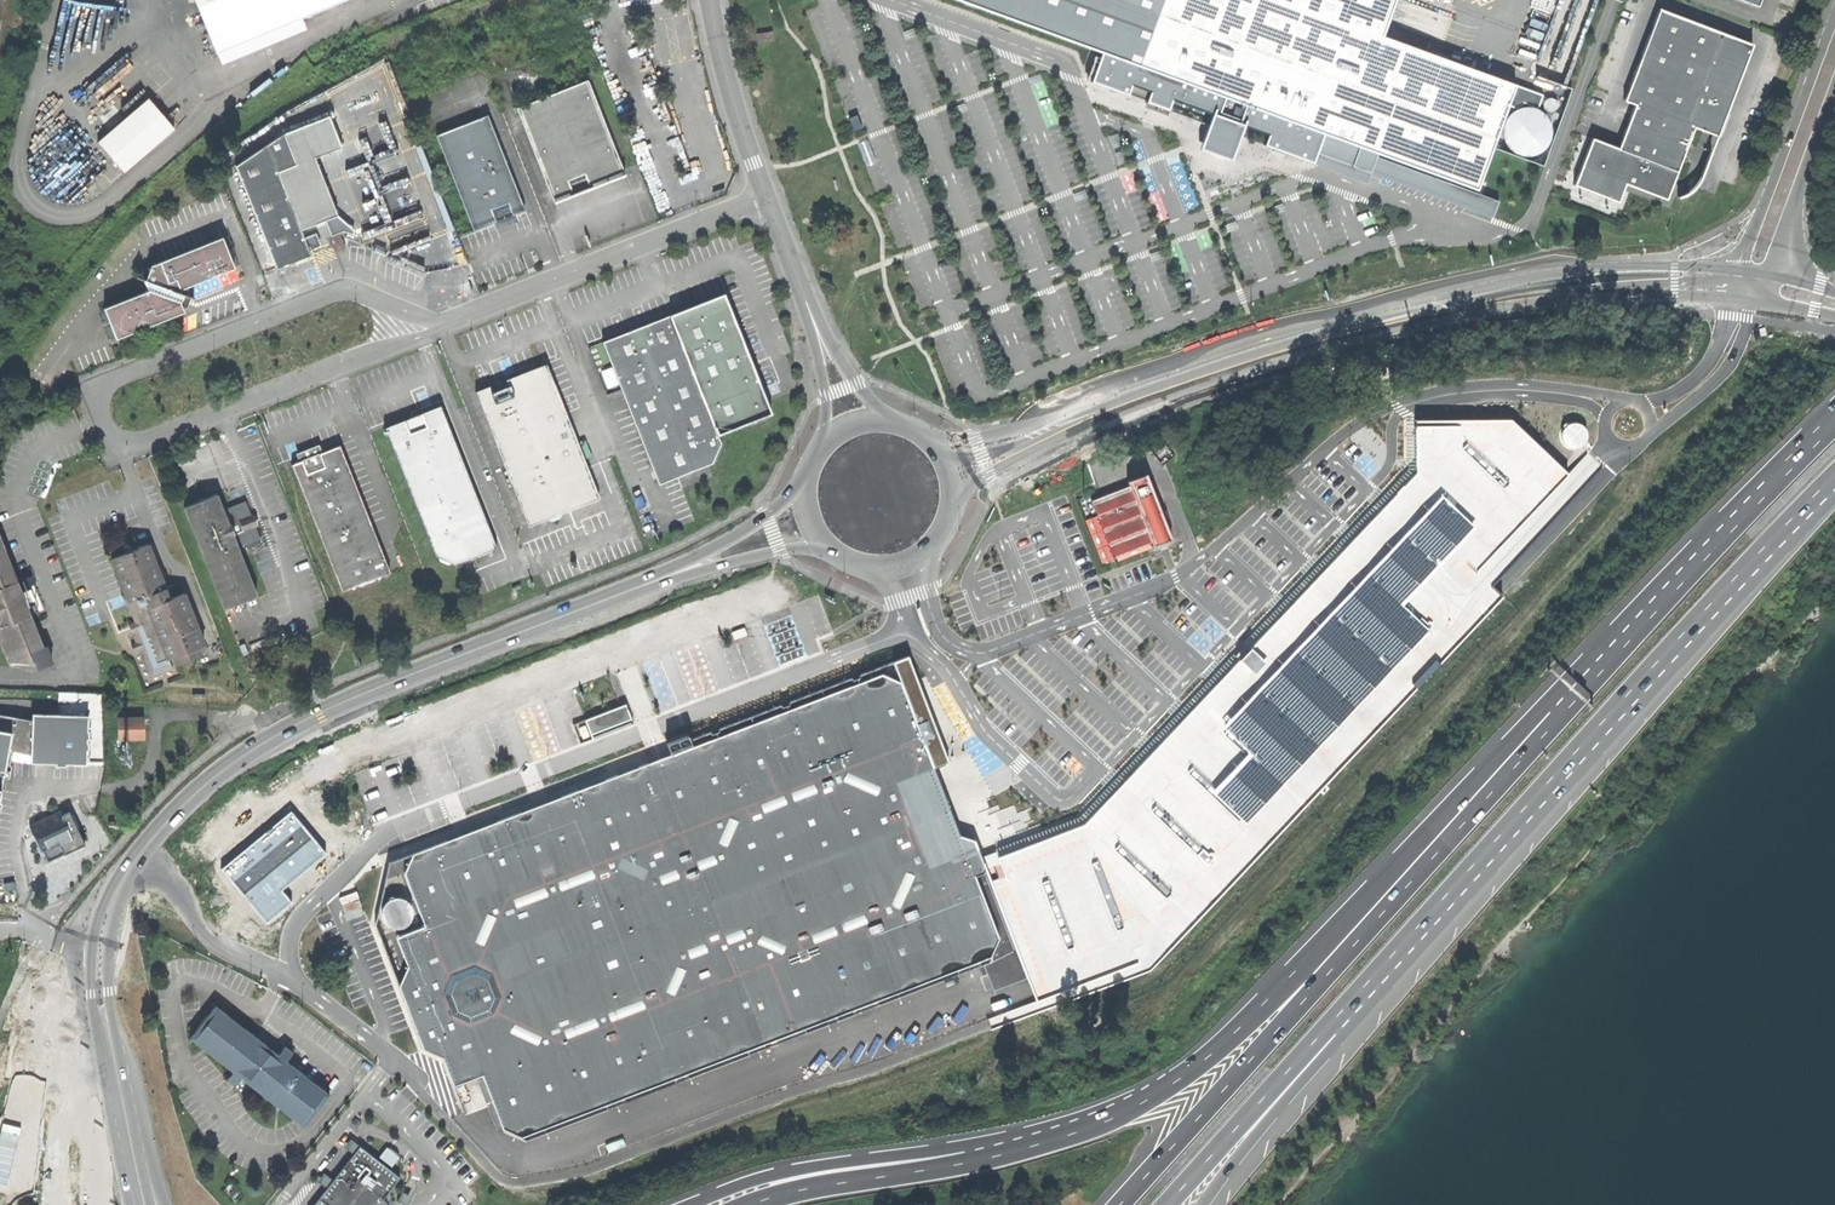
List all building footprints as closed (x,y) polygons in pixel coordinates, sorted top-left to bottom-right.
[(217,54),(346,0),(196,0),(217,54)] [(1515,86),(1383,36),(1396,0),(956,0),(1090,50),(1104,55),(1094,82),(1213,126),(1203,151),(1218,157),(1234,163),(1243,137),(1320,166),(1368,184),(1371,174),(1377,156),(1378,154),(1477,190),(1508,104),(1515,86)] [(1618,148),(1676,171),(1694,128),(1717,137),(1752,44),(1659,9),(1645,47),(1624,101),(1634,105),(1618,148)] [(758,43),(779,40),(778,33),(773,34),(773,32),(757,34),(758,43)] [(518,108),(554,198),(585,186),(617,173),(622,162),(589,80),(518,108)] [(1543,95),(1515,86),(1508,104),(1516,107),(1525,102),(1538,107),(1543,95)] [(125,171),(174,128),(149,100),(100,142),(125,171)] [(495,221),(526,209),(488,114),(437,135),(474,229),(495,221)] [(331,115),(286,133),(298,164),(280,171),(302,229),(340,215),(317,157),(343,147),(331,115)] [(237,164),(278,269),(295,262),(312,255),(302,229),(280,171),(298,164),(286,133),(237,164)] [(1666,200),(1676,171),(1618,148),(1596,139),(1592,138),(1574,185),(1619,202),(1625,184),(1666,200)] [(1709,143),(1693,146),(1696,160),(1712,157),(1709,143)] [(1123,148),(1110,153),(1116,167),(1128,162),(1123,148)] [(341,233),(333,236),(338,250),(347,247),(341,233)] [(236,268),(223,237),(151,265),(147,279),(143,278),(149,291),(105,309),(117,339),(162,321),(186,311),(182,301),(184,293),(183,292),(182,290),(236,268)] [(659,485),(717,462),(723,448),(718,435),(772,414),(765,396),(725,294),(633,331),(603,343),(659,485)] [(477,392),(530,526),(547,520),(560,524),(564,513),(600,498),(547,364),(509,379),(477,392)] [(1061,403),(1062,405),(1074,401),(1073,396),(1064,399),(1060,400),(1061,403)] [(454,565),(497,547),(441,406),(409,419),(385,428),(437,557),(439,557),(441,561),(449,564),(451,563),(454,565)] [(1513,420),(1417,421),(1417,474),(1085,824),(985,864),(1037,1001),(1138,963),(1144,967),(1151,971),(1503,597),(1484,579),(1476,572),(1569,474),(1513,420)] [(384,576),(391,573),(340,446),(319,454),(292,465),(344,592),(349,590),(355,591),(358,586),(363,588),(366,583),(372,584),(375,579),(381,581),(384,576)] [(1153,546),(1173,538),(1147,473),(1128,480),(1130,486),(1092,500),(1115,556),(1151,542),(1153,546)] [(185,507),(226,608),(259,595),(240,550),(260,542),(262,538),(256,525),(251,527),(248,518),(253,516),(248,504),(242,502),(224,509),(218,494),(202,500),(185,507)] [(256,525),(253,516),(248,518),(251,527),(256,525)] [(178,664),(208,652),(180,582),(166,587),(148,543),(132,550),(112,558),(129,601),(131,600),(133,606),(136,605),(138,610),(136,611),(140,620),(143,629),(133,633),(138,643),(131,646),(134,651),(140,649),(151,678),(174,669),(170,659),(175,657),(178,664)] [(43,647),(30,614),(23,595),(18,582),(8,557),(0,561),(0,637),(10,660),(43,647)] [(723,575),(722,573),(710,576),(711,581),(721,579),(724,578),(723,575)] [(27,579),(18,582),(23,595),(30,614),(40,610),(27,579)] [(130,624),(133,633),(143,629),(140,620),(130,624)] [(989,959),(997,939),(974,877),(980,874),(984,869),(976,850),(971,851),(968,843),(964,844),(963,840),(975,836),(953,777),(940,781),(938,778),(942,777),(939,768),(944,766),(936,746),(929,743),(922,746),(897,685),(880,676),(865,682),(862,693),(850,687),(797,708),(793,720),(781,714),(726,736),(721,747),(711,742),(655,763),(651,774),(641,768),(585,790),(581,802),(570,796),(514,818),(510,829),(499,824),(444,845),(441,856),(430,850),(413,857),(404,875),(424,928),(397,939),(407,967),(393,973),(425,1053),(442,1059),(454,1088),(481,1078),(501,1128),(521,1137),(536,1131),(542,1119),(553,1126),(607,1104),(613,1093),(623,1098),(677,1077),(683,1066),(692,1071),(748,1050),(753,1039),(762,1045),(817,1023),(822,1013),(832,1018),(888,997),(893,986),(903,991),(958,970),(964,960),(973,965),(989,959)] [(594,740),(670,711),(663,691),(586,721),(594,740)] [(36,714),(35,722),(34,756),(33,764),(90,765),(92,718),(36,714)] [(12,753),(34,756),(35,722),(0,715),(0,817),(12,753)] [(121,742),(148,741),(147,719),(121,720),(121,742)] [(31,825),(43,852),(74,838),(72,834),(80,830),(71,812),(63,815),(61,811),(31,825)] [(292,812),(222,869),(267,923),(292,903),(282,891),(326,854),(292,812)] [(305,1120),(324,1096),(218,1013),(199,1037),(305,1120)] [(354,1152),(358,1143),(348,1139),(345,1148),(354,1152)] [(403,1177),(362,1145),(321,1197),(331,1204),(387,1204),(389,1202),(385,1199),(403,1177)] [(382,1157),(394,1166),(401,1156),(390,1147),(382,1157)]
